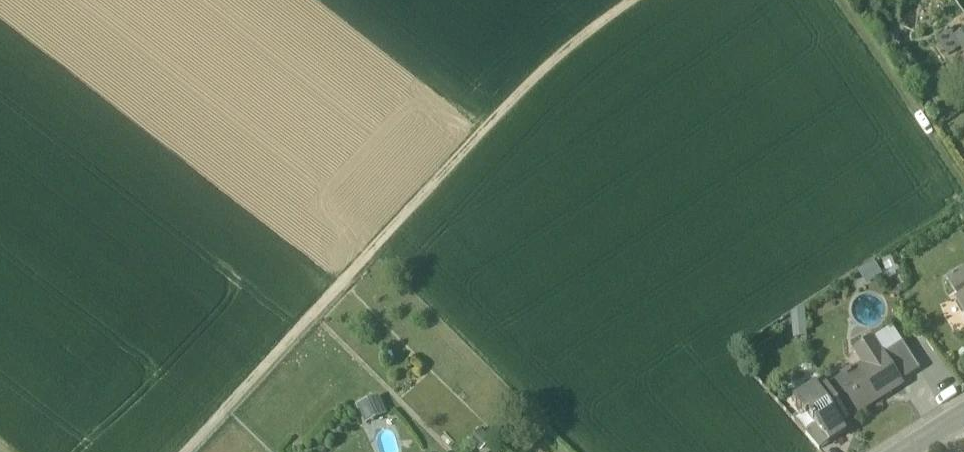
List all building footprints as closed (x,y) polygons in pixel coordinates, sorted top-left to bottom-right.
[(939,39),(955,71),(963,67),(963,26),(939,39)] [(947,280),(959,298),(963,295),(963,269),(947,280)] [(956,301),(963,314),(963,295),(959,298),(956,301)] [(828,389),(848,420),(849,420),(881,399),(879,397),(889,391),(890,393),(902,385),(901,382),(884,356),(873,340),(855,352),(864,366),(828,389)] [(920,370),(903,344),(884,356),(901,382),(920,370)] [(848,420),(828,389),(827,387),(826,387),(822,381),(794,400),(797,405),(798,405),(802,411),(803,410),(807,416),(810,415),(812,418),(811,419),(814,423),(815,422),(817,426),(821,432),(822,431),(826,437),(827,436),(831,443),(847,432),(842,425),(848,421),(849,423),(850,422),(849,420),(848,420)] [(381,395),(358,403),(364,421),(387,413),(381,395)] [(821,432),(817,426),(806,433),(820,450),(831,443),(827,436),(826,437),(822,431),(821,432)]
